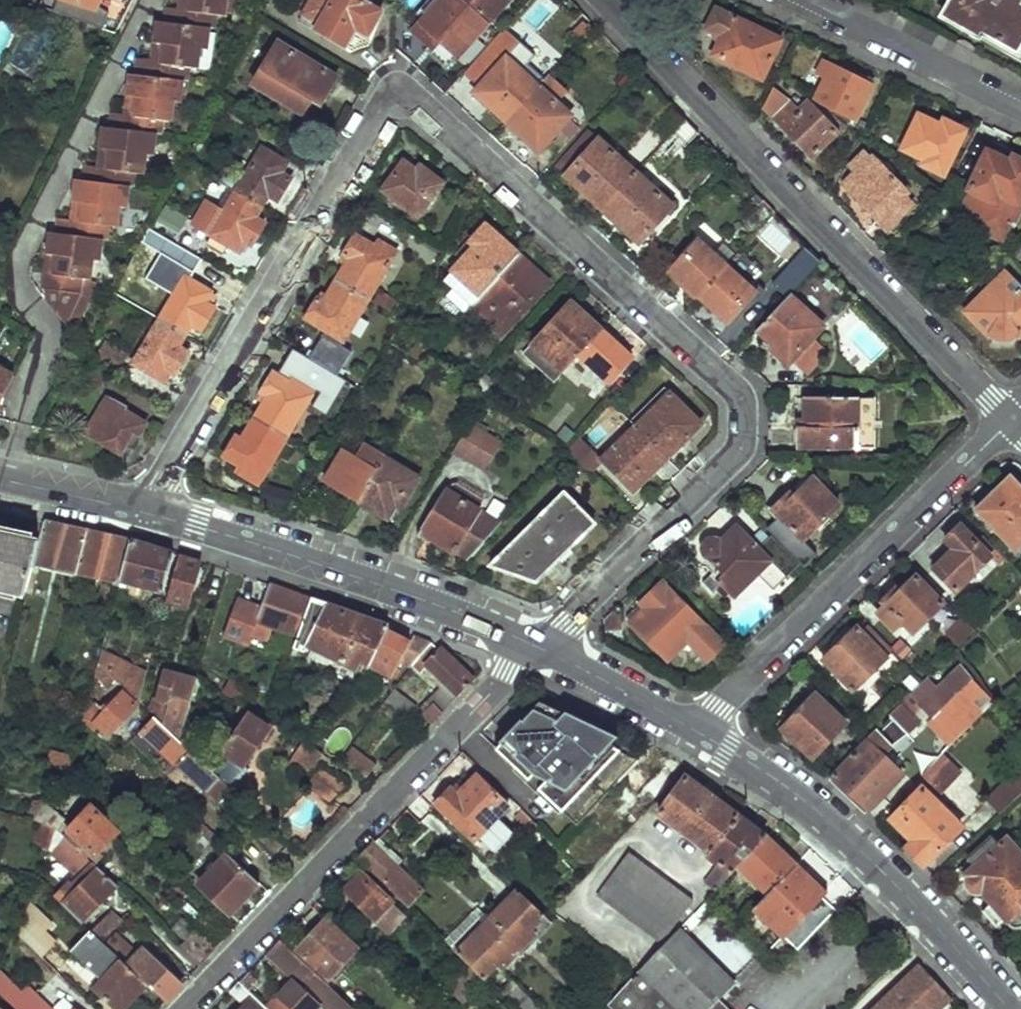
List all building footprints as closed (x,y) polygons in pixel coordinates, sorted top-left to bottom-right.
[(125,98),(134,98),(131,119),(122,117),(120,132),(101,128),(98,151),(106,152),(104,172),(95,171),(93,186),(74,182),(72,205),(81,206),(78,226),(70,225),(68,239),(47,237),(44,259),(53,260),(50,280),(42,278),(40,293),(77,297),(79,285),(87,285),(89,266),(96,267),(99,245),(105,245),(107,230),(114,231),(117,212),(124,213),(127,191),(132,191),(133,177),(139,177),(143,157),(149,158),(153,136),(159,137),(159,124),(168,125),(171,105),(178,105),(181,83),(186,84),(188,69),(195,69),(197,51),(204,51),(207,29),(213,30),(215,15),(223,16),(225,0),(188,0),(187,11),(179,10),(177,24),(155,21),(153,44),(160,45),(158,65),(151,64),(149,78),(129,75),(125,98)] [(55,12),(69,18),(91,26),(92,26),(102,30),(107,16),(97,10),(102,0),(59,0),(55,12)] [(179,10),(187,11),(188,0),(180,0),(179,10)] [(301,22),(345,48),(354,29),(369,36),(382,12),(360,0),(313,0),(301,22)] [(415,32),(431,46),(438,38),(457,57),(485,28),(497,40),(502,35),(489,24),(491,22),(467,0),(445,0),(415,32)] [(491,22),(510,0),(467,0),(491,22)] [(943,16),(962,28),(965,25),(1017,55),(1020,48),(1020,0),(953,0),(943,16)] [(713,54),(760,79),(778,41),(714,8),(706,28),(721,36),(713,54)] [(279,43),(254,86),(312,120),(337,77),(279,43)] [(153,44),(151,64),(158,65),(160,45),(153,44)] [(509,57),(475,92),(508,122),(541,86),(509,57)] [(814,97),(853,118),(871,84),(821,60),(817,69),(824,73),(814,97)] [(541,86),(508,122),(541,152),(574,116),(541,86)] [(772,117),(810,156),(833,134),(805,102),(802,103),(794,95),(772,117)] [(125,98),(122,117),(131,119),(134,98),(125,98)] [(623,151),(640,167),(685,118),(668,101),(623,151)] [(921,158),(919,163),(939,173),(961,129),(940,118),(937,125),(916,114),(899,148),(921,158)] [(686,120),(648,161),(662,174),(699,134),(686,120)] [(567,176),(604,210),(637,174),(600,139),(567,176)] [(263,148),(238,191),(264,207),(270,197),(280,202),(294,180),(277,170),(282,160),(263,148)] [(971,223),(998,236),(1008,218),(1013,220),(1020,204),(1020,201),(1017,199),(1020,191),(1020,159),(1012,154),(1009,160),(985,150),(957,205),(975,213),(971,223)] [(98,151),(95,171),(104,172),(106,152),(98,151)] [(840,187),(883,230),(910,205),(901,196),(904,193),(871,158),(869,160),(861,152),(847,165),(853,173),(840,187)] [(404,161),(383,189),(418,217),(443,182),(412,160),(408,164),(404,161)] [(221,181),(234,188),(239,179),(225,171),(219,180),(221,181)] [(637,174),(604,210),(642,243),(675,208),(637,174)] [(230,195),(234,188),(221,181),(218,187),(230,195)] [(208,201),(194,225),(238,250),(245,239),(254,245),(267,225),(257,219),(264,207),(238,191),(225,213),(208,201)] [(72,205),(70,225),(78,226),(81,206),(72,205)] [(470,251),(444,282),(452,290),(471,307),(517,255),(485,226),(465,246),(470,251)] [(753,240),(746,247),(754,254),(768,239),(760,232),(753,240)] [(351,258),(339,280),(371,298),(398,252),(381,242),(376,247),(357,235),(346,254),(351,258)] [(700,241),(673,272),(701,297),(728,267),(700,241)] [(471,307),(470,307),(501,336),(549,283),(517,255),(471,307)] [(44,259),(42,278),(50,280),(53,260),(44,259)] [(795,261),(776,283),(788,294),(808,272),(795,261)] [(728,267),(701,297),(729,322),(757,293),(728,267)] [(1017,338),(1020,334),(1020,292),(1003,273),(964,311),(986,335),(989,332),(993,338),(1009,339),(1014,334),(1017,338)] [(186,277),(161,320),(187,335),(193,324),(203,330),(215,308),(200,298),(205,290),(186,277)] [(320,298),(307,318),(328,330),(325,335),(343,347),(371,298),(339,280),(326,302),(320,298)] [(798,289),(807,298),(815,291),(805,282),(798,289)] [(383,290),(377,301),(393,310),(399,299),(383,290)] [(446,297),(464,314),(470,307),(471,307),(452,290),(446,297)] [(759,331),(777,346),(773,350),(789,367),(807,349),(805,347),(825,327),(791,296),(759,331)] [(571,302),(525,356),(557,381),(580,355),(603,330),(571,302)] [(161,320),(135,362),(161,380),(168,369),(176,375),(190,353),(180,348),(187,335),(161,320)] [(603,330),(580,355),(612,383),(634,358),(603,330)] [(420,342),(409,354),(422,362),(430,352),(420,342)] [(100,343),(94,355),(114,366),(122,355),(100,343)] [(15,374),(0,367),(0,403),(15,374)] [(275,372),(251,414),(289,437),(317,389),(299,378),(296,384),(275,372)] [(485,374),(475,386),(483,393),(492,380),(485,374)] [(665,387),(632,422),(637,427),(667,457),(701,424),(665,387)] [(110,397),(88,432),(121,453),(130,438),(138,442),(148,423),(126,410),(128,407),(110,397)] [(807,399),(807,426),(799,426),(799,447),(877,447),(878,398),(807,399)] [(251,414),(227,456),(246,468),(243,473),(261,484),(289,437),(251,414)] [(486,435),(469,425),(453,452),(471,462),(486,435)] [(637,427),(602,461),(633,491),(667,457),(637,427)] [(486,435),(471,462),(485,470),(500,444),(486,435)] [(579,439),(567,453),(591,475),(602,461),(579,439)] [(357,458),(378,471),(386,458),(364,446),(357,458)] [(344,451),(324,483),(359,502),(378,471),(357,458),(344,451)] [(378,471),(359,502),(389,518),(415,477),(386,458),(378,471)] [(774,510),(807,543),(842,506),(810,474),(791,494),(790,493),(774,510)] [(1017,551),(1020,547),(1020,486),(1015,480),(1012,479),(1009,480),(978,511),(1017,551)] [(445,491),(422,531),(471,561),(502,526),(445,491)] [(565,495),(493,568),(538,583),(596,525),(565,495)] [(39,541),(31,568),(38,569),(40,564),(76,573),(87,530),(65,525),(44,521),(39,541)] [(739,526),(723,542),(721,540),(717,539),(715,539),(711,539),(708,541),(706,542),(704,545),(703,549),(704,553),(704,555),(712,563),(708,567),(715,573),(712,577),(734,599),(773,561),(739,526)] [(955,551),(936,570),(958,593),(993,559),(1000,566),(1006,560),(984,538),(979,543),(962,527),(947,542),(955,551)] [(87,530),(76,573),(114,582),(112,587),(119,589),(132,540),(105,534),(87,530)] [(24,597),(31,568),(39,541),(0,532),(0,592),(24,597)] [(132,540),(119,589),(126,591),(128,585),(163,594),(173,554),(152,547),(132,540)] [(180,556),(167,602),(188,608),(200,563),(190,560),(180,556)] [(918,577),(879,614),(895,631),(904,622),(915,634),(945,605),(918,577)] [(647,607),(632,623),(668,661),(689,642),(709,664),(711,661),(722,672),(734,660),(724,649),(726,647),(665,582),(643,603),(647,607)] [(269,586),(259,623),(300,636),(312,600),(287,592),(269,586)] [(312,600),(300,636),(293,656),(303,660),(308,643),(356,667),(360,660),(367,664),(388,631),(391,626),(349,612),(312,600)] [(643,603),(628,617),(632,623),(647,607),(643,603)] [(604,620),(607,633),(624,630),(621,613),(617,608),(604,620)] [(963,616),(945,630),(959,647),(977,633),(963,616)] [(859,629),(826,661),(856,693),(889,660),(859,629)] [(388,631),(367,664),(375,669),(390,679),(410,641),(388,631)] [(419,658),(430,643),(413,635),(410,641),(399,663),(411,669),(419,658)] [(430,643),(419,658),(424,664),(437,648),(430,643)] [(424,664),(460,698),(477,681),(440,647),(437,648),(424,664)] [(133,669),(101,654),(99,664),(139,702),(145,682),(131,675),(133,669)] [(359,680),(344,701),(351,706),(375,669),(367,664),(357,678),(359,680)] [(928,710),(946,729),(939,735),(952,747),(993,702),(966,665),(941,690),(930,678),(926,682),(913,695),(928,710)] [(156,699),(153,715),(155,717),(187,746),(189,738),(183,736),(201,684),(182,678),(172,705),(156,699)] [(386,702),(408,718),(417,706),(395,690),(386,702)] [(811,691),(779,725),(815,759),(848,723),(811,691)] [(96,706),(84,721),(90,728),(94,724),(108,737),(134,707),(120,695),(112,703),(108,700),(100,710),(96,706)] [(928,710),(913,695),(903,705),(905,707),(917,721),(928,710)] [(421,712),(435,724),(446,713),(435,704),(432,709),(428,705),(421,712)] [(917,721),(905,707),(872,743),(868,742),(836,779),(870,812),(904,776),(885,758),(884,757),(917,721)] [(641,762),(534,711),(497,751),(580,827),(613,793),(621,783),(641,762)] [(250,713),(226,747),(218,772),(232,783),(241,770),(229,762),(233,757),(246,766),(273,728),(250,713)] [(142,731),(220,805),(234,790),(217,775),(187,746),(155,717),(142,731)] [(952,747),(939,735),(925,750),(937,763),(945,754),(952,747)] [(311,770),(323,756),(305,741),(293,755),(311,770)] [(69,772),(74,756),(51,748),(46,765),(69,772)] [(347,761),(369,778),(377,766),(355,749),(347,761)] [(965,775),(945,754),(937,763),(910,793),(915,798),(894,821),(916,843),(934,861),(965,830),(937,802),(965,775)] [(675,782),(664,772),(649,789),(660,799),(675,782)] [(510,806),(479,776),(460,795),(454,789),(438,806),(476,842),(480,838),(497,853),(508,840),(492,825),(510,806)] [(661,814),(707,850),(704,853),(721,866),(706,883),(718,891),(741,867),(768,839),(688,778),(661,814)] [(1012,781),(986,806),(999,819),(1020,798),(1020,791),(1012,781)] [(628,806),(636,796),(621,783),(613,793),(628,806)] [(58,830),(69,841),(73,845),(89,859),(91,856),(98,862),(105,855),(102,852),(119,833),(92,808),(73,828),(40,804),(34,824),(44,827),(58,830)] [(44,827),(36,847),(57,854),(69,841),(58,830),(44,827)] [(361,860),(408,907),(424,893),(397,867),(403,861),(380,839),(361,860)] [(741,867),(770,894),(797,866),(768,839),(741,867)] [(1014,928),(1016,929),(1018,930),(1020,930),(1020,857),(1007,841),(992,855),(987,849),(962,869),(1014,928)] [(934,861),(916,843),(908,851),(925,869),(934,861)] [(62,857),(80,874),(92,862),(89,859),(73,845),(62,857)] [(615,875),(681,922),(696,902),(631,854),(615,875)] [(229,856),(201,886),(232,915),(261,884),(229,856)] [(755,910),(799,951),(837,911),(822,898),(830,890),(805,866),(801,870),(797,866),(770,894),(755,910)] [(99,869),(65,906),(82,923),(117,887),(99,869)] [(346,890),(378,922),(394,907),(391,904),(394,901),(364,871),(346,890)] [(599,897),(665,944),(681,922),(615,875),(599,897)] [(459,953),(457,955),(483,982),(498,966),(504,972),(535,938),(529,933),(544,915),(518,890),(490,919),(459,953)] [(459,953),(490,919),(478,908),(447,942),(459,953)] [(18,934),(43,958),(57,944),(26,914),(18,934)] [(112,915),(94,933),(104,942),(121,924),(112,915)] [(544,915),(529,933),(535,938),(550,921),(544,915)] [(327,919),(299,951),(331,981),(360,950),(327,919)] [(614,1001),(623,1008),(736,1008),(725,998),(737,985),(682,929),(614,1001)] [(94,988),(117,1008),(128,1008),(150,986),(106,945),(104,942),(94,933),(84,944),(111,970),(94,988)] [(106,945),(150,986),(169,1003),(185,986),(145,950),(139,956),(116,935),(106,945)] [(281,941),(269,955),(294,978),(277,997),(290,1008),(320,1008),(323,1006),(327,1008),(355,1008),(281,941)] [(921,964),(926,959),(915,947),(906,956),(917,968),(874,1008),(944,1008),(953,1000),(921,964)] [(519,1008),(541,1008),(512,981),(501,992),(519,1008)] [(240,984),(231,994),(245,1007),(243,1008),(267,1008),(240,984)] [(17,1008),(53,1008),(40,997),(35,1002),(23,991),(11,1003),(17,1008)]
